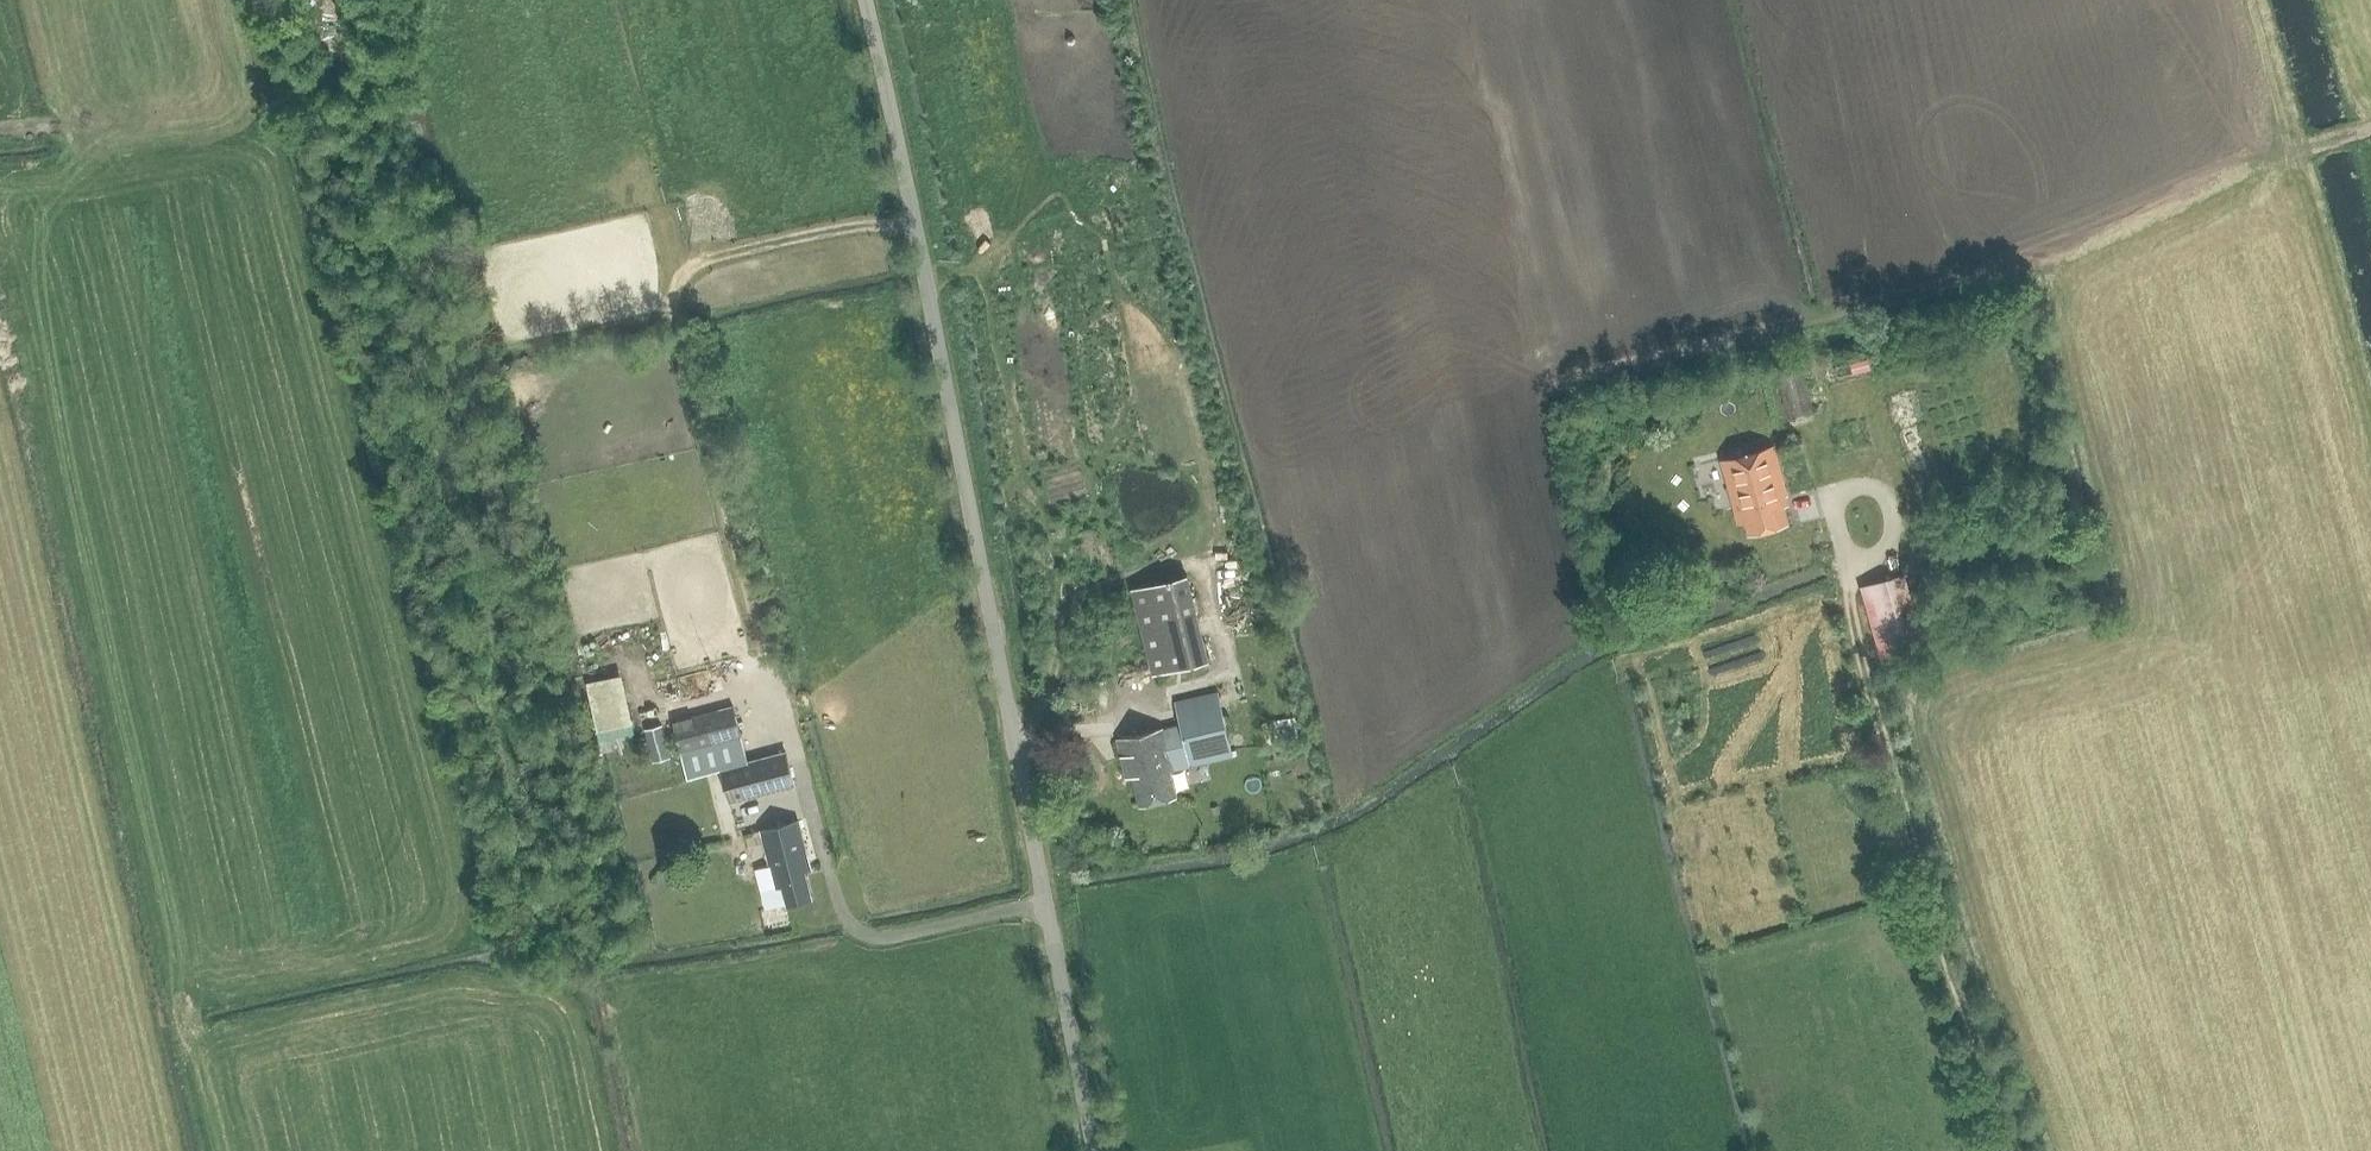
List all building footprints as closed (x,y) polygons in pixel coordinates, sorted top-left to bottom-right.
[(1813,413),(1798,360),(1771,368),(1786,421),(1813,413)] [(1786,496),(1772,447),(1721,461),(1738,524),(1745,522),(1748,534),(1786,524),(1779,498),(1786,496)] [(1924,646),(1904,574),(1859,587),(1879,659),(1924,646)] [(1208,660),(1187,576),(1132,590),(1153,674),(1208,660)] [(624,673),(588,678),(598,750),(633,746),(624,673)] [(1181,767),(1233,755),(1218,692),(1178,701),(1182,727),(1164,730),(1129,738),(1119,741),(1127,777),(1133,775),(1142,804),(1176,795),(1170,767),(1181,764),(1181,767)] [(739,729),(733,706),(672,722),(681,754),(688,782),(706,778),(721,774),(729,803),(796,785),(787,750),(749,761),(740,729),(739,729)] [(644,728),(652,759),(670,754),(662,723),(644,728)] [(788,904),(812,897),(805,870),(811,869),(799,822),(763,831),(777,889),(783,887),(788,904)]
